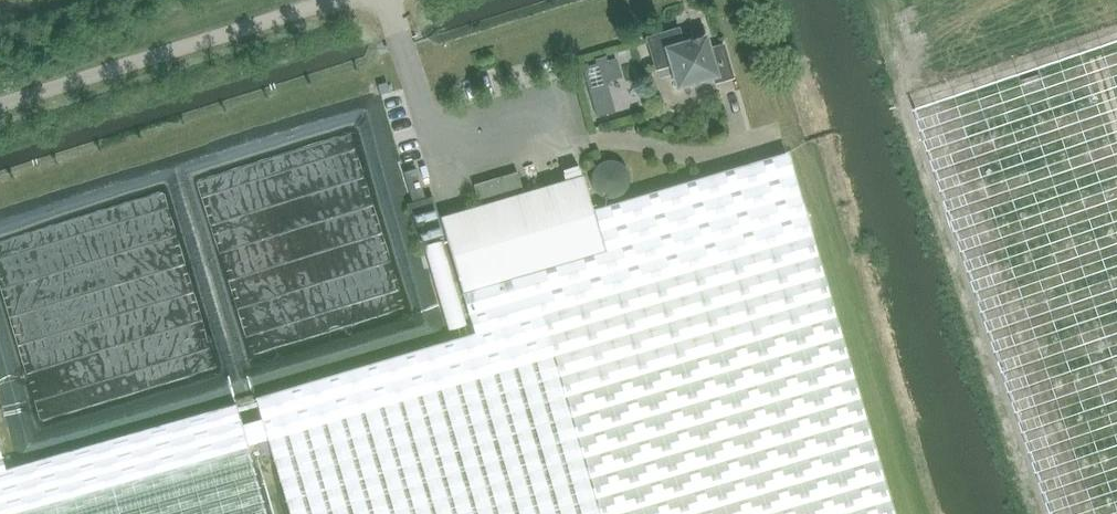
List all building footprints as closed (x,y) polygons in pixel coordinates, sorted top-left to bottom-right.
[(671,64),(678,86),(714,76),(715,82),(731,77),(722,46),(708,50),(704,38),(682,44),(677,29),(648,38),(656,68),(671,64)] [(919,110),(1053,513),(1116,513),(1116,42),(919,110)] [(462,293),(474,333),(255,398),(289,513),(893,513),(786,152),(592,209),(604,251),(462,293)] [(412,201),(425,197),(416,168),(404,171),(412,201)] [(440,217),(462,293),(604,251),(592,209),(582,175),(523,193),(517,172),(473,185),(479,206),(440,217)] [(444,236),(432,195),(425,197),(412,201),(407,203),(418,243),(444,236)] [(249,400),(5,471),(0,452),(0,513),(282,513),(249,400)]
